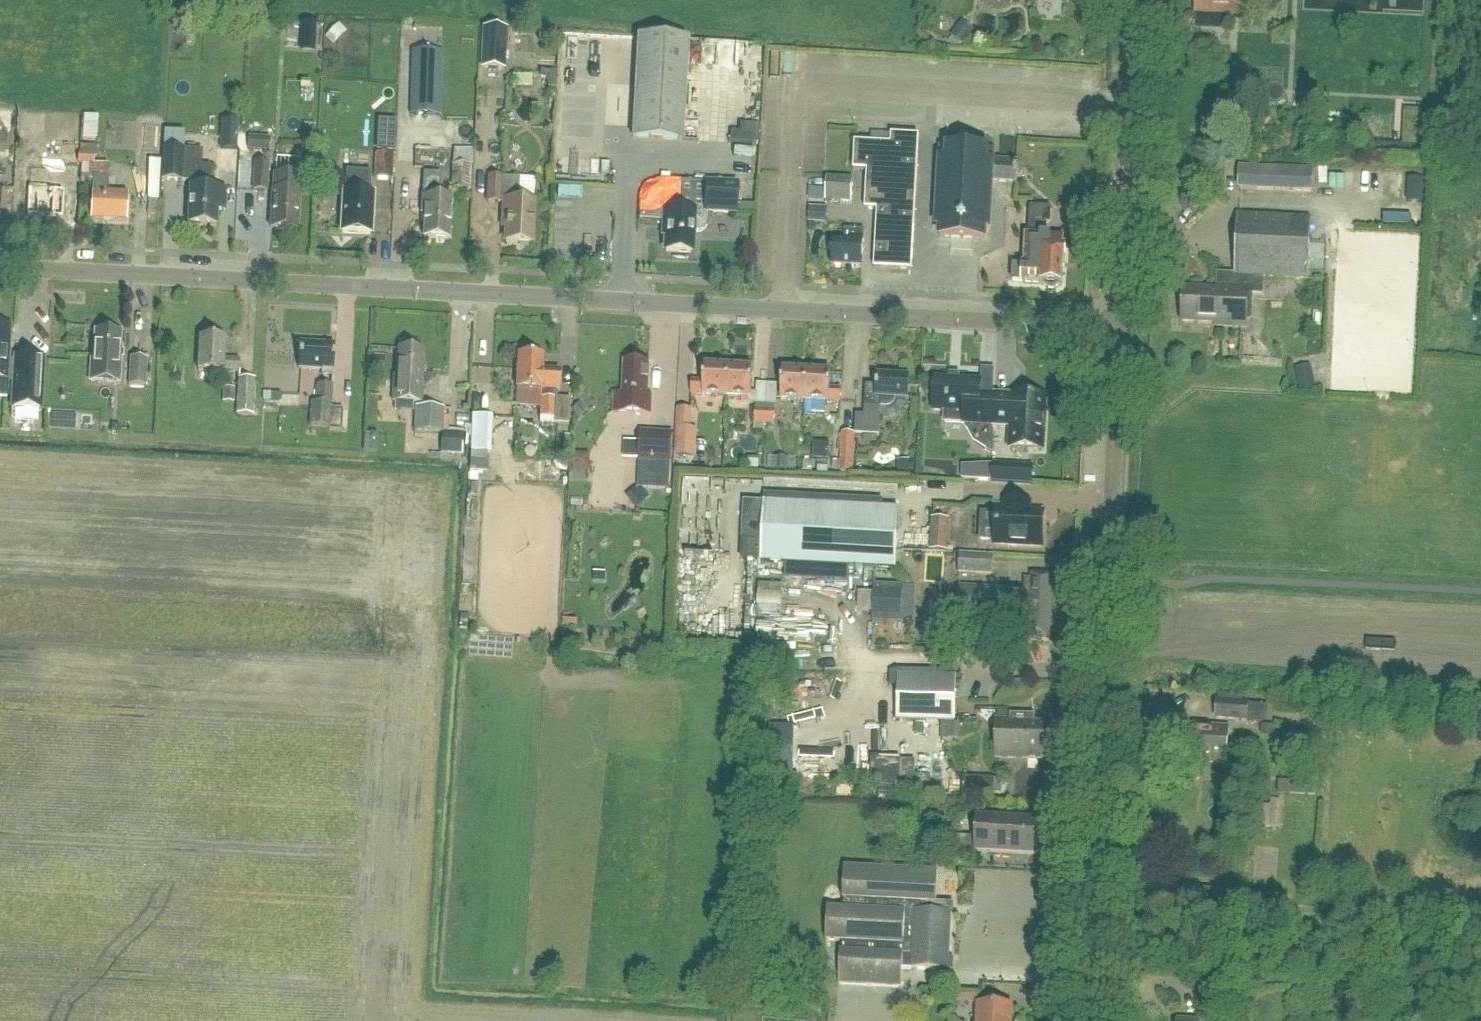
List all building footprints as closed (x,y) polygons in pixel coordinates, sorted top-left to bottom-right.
[(1263,0),(1196,0),(1195,15),(1227,16),(1227,19),(1262,20),(1263,0)] [(287,25),(287,29),(286,42),(302,43),(302,42),(305,43),(305,30),(302,30),(302,26),(287,25)] [(482,28),(479,68),(505,69),(507,29),(482,28)] [(538,31),(538,43),(554,44),(554,32),(538,31)] [(682,142),(687,41),(636,39),(631,139),(682,142)] [(410,53),(408,116),(440,117),(441,53),(410,53)] [(785,79),(786,56),(776,56),(775,78),(785,79)] [(1375,141),(1414,143),(1416,69),(1378,68),(1375,141)] [(547,84),(547,85),(547,88),(555,89),(556,72),(539,71),(539,79),(544,79),(547,84)] [(82,117),(81,139),(95,140),(96,118),(82,117)] [(60,133),(60,122),(29,121),(29,132),(60,133)] [(714,142),(716,131),(695,128),(693,139),(714,142)] [(142,152),(162,153),(162,130),(142,129),(142,152)] [(131,132),(113,137),(118,155),(136,150),(131,132)] [(891,146),(870,145),(855,144),(853,172),(867,172),(865,210),(877,211),(874,270),(912,272),(918,138),(891,137),(891,146)] [(270,139),(248,138),(247,152),(269,153),(270,139)] [(79,145),(78,165),(92,166),(93,156),(93,146),(79,145)] [(575,146),(576,165),(597,164),(597,145),(575,146)] [(944,149),(941,149),(937,229),(941,230),(940,240),(984,242),(985,233),(988,233),(991,184),(1017,185),(1018,164),(992,163),(993,151),(989,151),(944,148),(944,149)] [(224,191),(217,191),(208,190),(209,168),(194,167),(195,150),(185,149),(185,151),(162,149),(160,181),(192,183),(192,189),(189,189),(187,226),(215,228),(216,206),(223,207),(224,191)] [(451,165),(470,166),(471,150),(451,149),(451,165)] [(254,154),(253,163),(252,163),(251,192),(267,192),(268,163),(268,155),(254,154)] [(374,155),(373,179),(391,181),(392,155),(374,155)] [(48,174),(47,191),(28,190),(26,217),(60,219),(62,182),(77,183),(78,165),(64,164),(63,175),(48,174)] [(615,181),(613,164),(595,165),(596,183),(615,181)] [(107,178),(107,167),(81,166),(80,183),(91,184),(91,193),(89,220),(125,222),(126,195),(106,194),(107,178)] [(468,166),(451,166),(450,193),(467,193),(468,166)] [(1239,167),(1238,189),(1312,193),(1313,171),(1239,167)] [(368,196),(369,175),(353,174),(352,195),(343,195),(341,235),(368,236),(370,196),(368,196)] [(451,200),(437,200),(438,175),(421,174),(419,216),(422,216),(421,239),(448,241),(451,200)] [(524,176),(521,188),(537,191),(540,179),(524,176)] [(298,177),(284,177),(283,193),(271,192),(269,231),(296,232),(298,194),(297,194),(298,177)] [(485,202),(503,203),(502,219),(506,220),(505,244),(531,246),(533,204),(518,203),(519,179),(487,177),(485,202)] [(826,179),(824,202),(824,203),(852,205),(853,180),(826,179)] [(379,182),(379,210),(398,210),(398,182),(379,182)] [(690,184),(690,213),(663,212),(662,230),(666,230),(665,254),(691,255),(691,234),(696,234),(702,232),(706,228),(707,223),(707,213),(734,213),(735,183),(703,183),(703,184),(690,184)] [(582,197),(582,187),(562,187),(563,198),(582,197)] [(1046,225),(1050,225),(1051,209),(1029,208),(1028,238),(1025,238),(1023,268),(1012,267),(1011,282),(1022,283),(1022,284),(1041,285),(1040,287),(1062,288),(1063,263),(1064,263),(1065,251),(1064,251),(1064,240),(1046,239),(1046,225)] [(1247,295),(1263,296),(1264,278),(1307,280),(1310,219),(1236,216),(1234,274),(1216,274),(1215,289),(1181,288),(1180,323),(1213,324),(1213,327),(1246,329),(1247,295)] [(863,269),(864,231),(844,231),(843,243),(829,242),(829,268),(863,269)] [(7,382),(7,371),(10,329),(0,328),(0,381),(7,382)] [(118,382),(120,349),(117,349),(118,335),(111,334),(111,331),(102,331),(102,334),(95,333),(94,360),(90,360),(89,381),(118,382)] [(238,373),(238,361),(223,360),(224,339),(198,338),(197,373),(222,374),(222,373),(238,373)] [(331,377),(333,346),(298,344),(296,371),(321,372),(321,377),(331,377)] [(390,402),(419,404),(421,366),(422,351),(397,350),(395,377),(392,377),(390,402)] [(517,356),(515,389),(541,390),(539,418),(553,418),(553,424),(568,425),(569,400),(557,399),(558,371),(542,370),(543,357),(517,356)] [(14,372),(7,371),(7,382),(13,382),(12,410),(41,411),(43,360),(14,358),(14,372)] [(127,388),(143,389),(145,361),(129,360),(127,388)] [(622,394),(614,394),(613,414),(650,416),(651,395),(647,395),(649,363),(624,362),(622,394)] [(690,395),(726,397),(727,368),(702,367),(702,384),(691,383),(690,395)] [(751,369),(727,368),(726,397),(742,397),(741,405),(749,405),(750,398),(751,369)] [(804,401),(805,371),(782,370),(780,400),(804,401)] [(805,371),(804,401),(840,403),(841,391),(828,390),(829,373),(805,371)] [(893,404),(893,400),(907,401),(908,378),(875,376),(874,388),(864,388),(863,419),(855,419),(854,437),(879,438),(879,410),(887,410),(890,409),(892,406),(893,404)] [(236,379),(234,416),(252,417),(254,380),(236,379)] [(991,427),(993,427),(995,397),(979,396),(980,381),(934,379),(932,413),(943,414),(943,424),(962,425),(966,426),(974,443),(993,453),(991,427)] [(772,433),(775,385),(755,384),(753,431),(772,433)] [(309,403),(308,427),(328,429),(328,432),(340,433),(342,410),(330,409),(331,387),(315,386),(314,403),(309,403)] [(221,403),(233,404),(233,389),(222,389),(221,403)] [(262,403),(268,403),(282,404),(282,394),(268,394),(262,394),(262,403)] [(1045,399),(995,397),(993,427),(1009,428),(1008,450),(1042,452),(1045,399)] [(440,434),(442,410),(414,408),(412,433),(440,434)] [(700,457),(701,409),(682,408),(682,456),(700,457)] [(475,449),(494,450),(495,414),(476,413),(475,449)] [(670,463),(672,434),(637,432),(637,443),(623,442),(622,460),(670,463)] [(462,435),(450,435),(449,454),(460,455),(462,435)] [(852,474),(854,435),(842,435),(841,463),(831,463),(830,473),(852,474)] [(471,453),(470,474),(487,474),(487,454),(471,453)] [(576,470),(594,470),(594,453),(576,453),(576,470)] [(989,483),(991,465),(962,467),(961,481),(989,483)] [(1020,485),(1020,469),(992,466),(991,483),(1020,485)] [(554,470),(557,486),(571,484),(568,468),(554,470)] [(749,541),(747,558),(761,559),(761,562),(894,570),(898,510),(764,502),(762,542),(749,541)] [(1029,514),(1029,505),(1005,504),(1005,512),(996,512),(994,545),(1042,547),(1043,514),(1029,514)] [(955,518),(944,518),(943,549),(955,550),(955,518)] [(959,556),(958,574),(990,576),(991,558),(959,556)] [(1026,640),(1047,641),(1051,578),(1028,577),(1027,591),(957,586),(954,625),(1026,630),(1026,640)] [(879,622),(915,620),(913,598),(878,600),(879,622)] [(897,723),(954,724),(955,678),(898,677),(897,723)] [(994,683),(994,704),(1056,705),(1056,684),(994,683)] [(837,689),(840,702),(856,699),(854,686),(837,689)] [(1266,723),(1268,706),(1248,705),(1215,702),(1214,720),(1247,723),(1247,722),(1247,721),(1266,723)] [(1015,721),(995,720),(993,759),(1044,761),(1046,725),(1015,724),(1015,721)] [(1171,762),(1226,766),(1229,729),(1190,726),(1189,728),(1173,727),(1171,762)] [(947,730),(947,748),(981,749),(981,730),(947,730)] [(1305,736),(1284,733),(1282,752),(1303,754),(1305,736)] [(931,777),(898,776),(898,793),(930,795),(931,777)] [(1304,797),(1304,794),(1305,782),(1278,781),(1277,795),(1304,797)] [(1350,833),(1360,834),(1363,813),(1352,812),(1350,833)] [(975,818),(974,838),(955,837),(954,863),(974,864),(975,854),(1033,856),(1035,820),(975,818)] [(825,942),(840,943),(838,986),(901,989),(902,970),(952,973),(952,961),(948,961),(950,914),(930,913),(930,904),(935,905),(937,872),(843,868),(841,911),(826,910),(825,942)] [(978,994),(957,993),(957,1003),(978,1004),(978,994)] [(1012,1009),(978,1007),(977,1020),(1011,1020),(1012,1009)]
